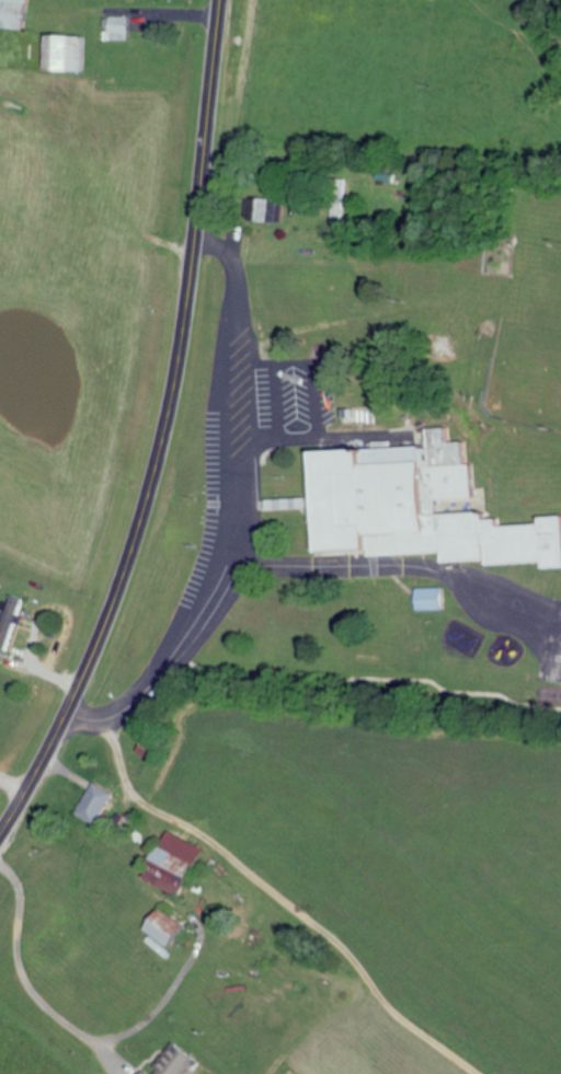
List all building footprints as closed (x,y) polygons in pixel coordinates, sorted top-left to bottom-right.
[(36,0),(5,0),(4,26),(35,27),(36,0)] [(135,39),(135,16),(110,15),(110,39),(135,39)] [(58,33),(57,68),(92,69),(93,34),(58,33)] [(290,201),(259,196),(256,217),(287,222),(290,201)] [(422,609),(450,608),(449,587),(422,587),(422,609)] [(12,650),(23,614),(24,614),(29,598),(17,595),(12,612),(0,608),(0,628),(2,628),(0,635),(0,646),(12,650)] [(83,813),(103,824),(120,792),(101,781),(83,813)] [(215,849),(179,831),(155,879),(192,897),(215,849)] [(196,926),(171,908),(156,929),(181,947),(196,926)] [(208,1059),(187,1042),(161,1073),(196,1073),(208,1059)]
